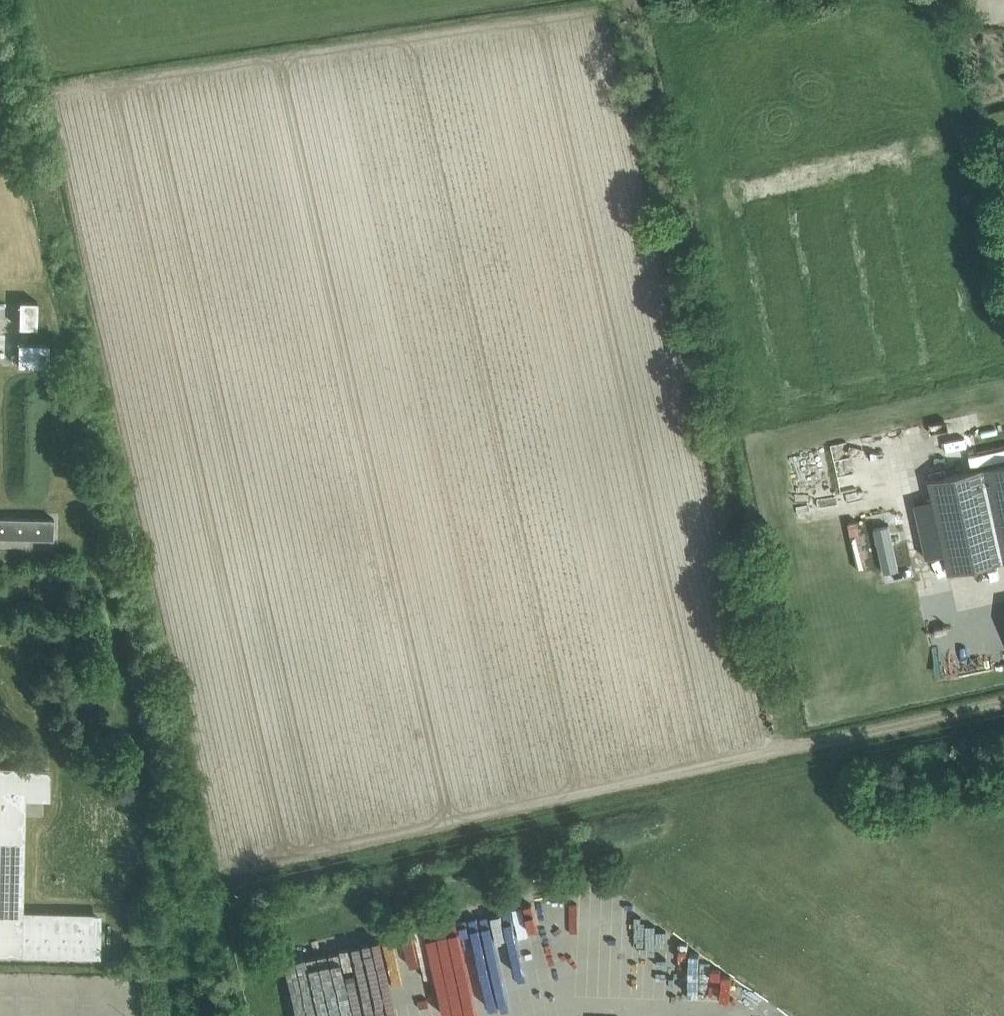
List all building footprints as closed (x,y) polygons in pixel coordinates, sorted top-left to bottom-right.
[(37,326),(37,300),(19,300),(18,326),(37,326)] [(48,365),(48,343),(18,342),(18,364),(48,365)] [(928,480),(949,573),(1003,560),(1003,463),(928,480)] [(53,518),(0,517),(0,537),(53,539),(53,518)] [(22,795),(46,796),(47,771),(0,770),(0,951),(97,954),(98,916),(20,914),(22,795)] [(520,952),(536,950),(532,906),(516,908),(520,952)] [(485,948),(486,951),(499,948),(493,918),(449,926),(455,954),(485,948)] [(286,956),(294,1015),(370,1015),(369,1007),(388,1004),(390,1015),(400,1015),(391,942),(286,956)] [(758,990),(747,989),(748,979),(726,978),(725,1005),(757,1006),(758,990)]
